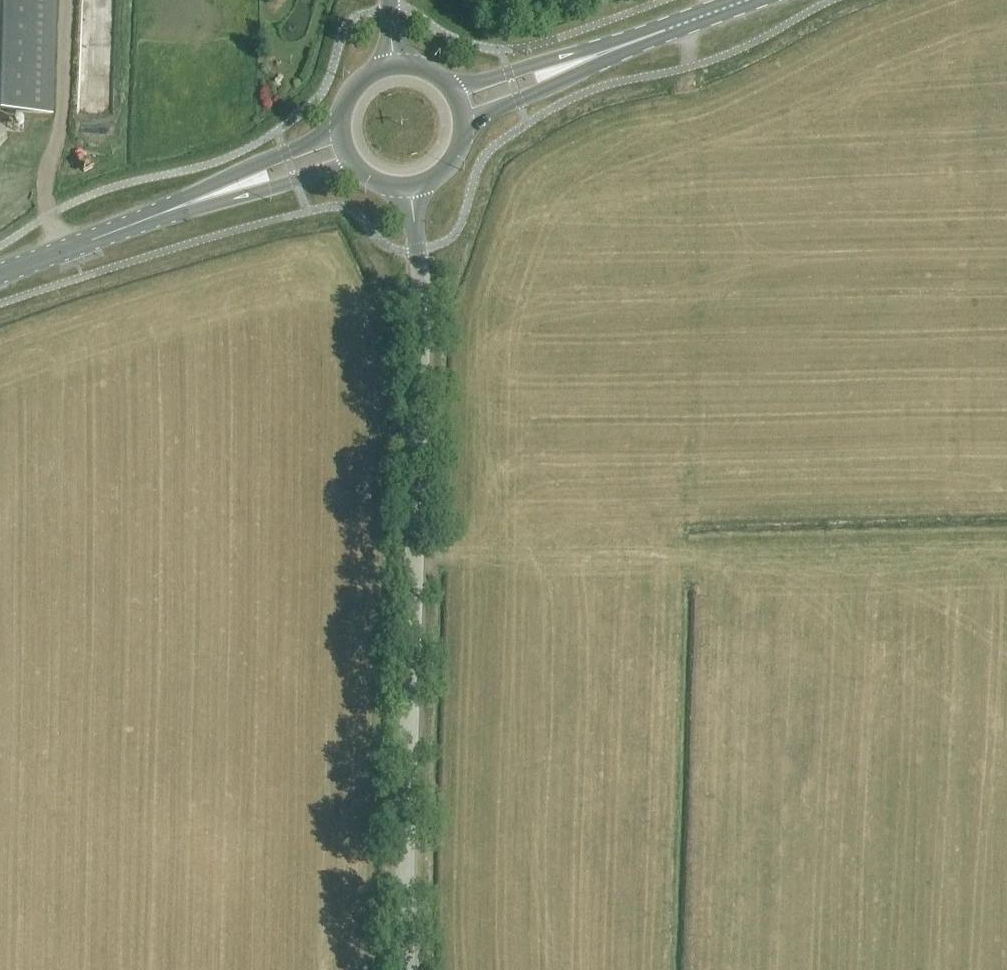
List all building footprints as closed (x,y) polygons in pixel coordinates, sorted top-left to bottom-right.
[(54,0),(0,0),(0,113),(50,114),(54,0)]
